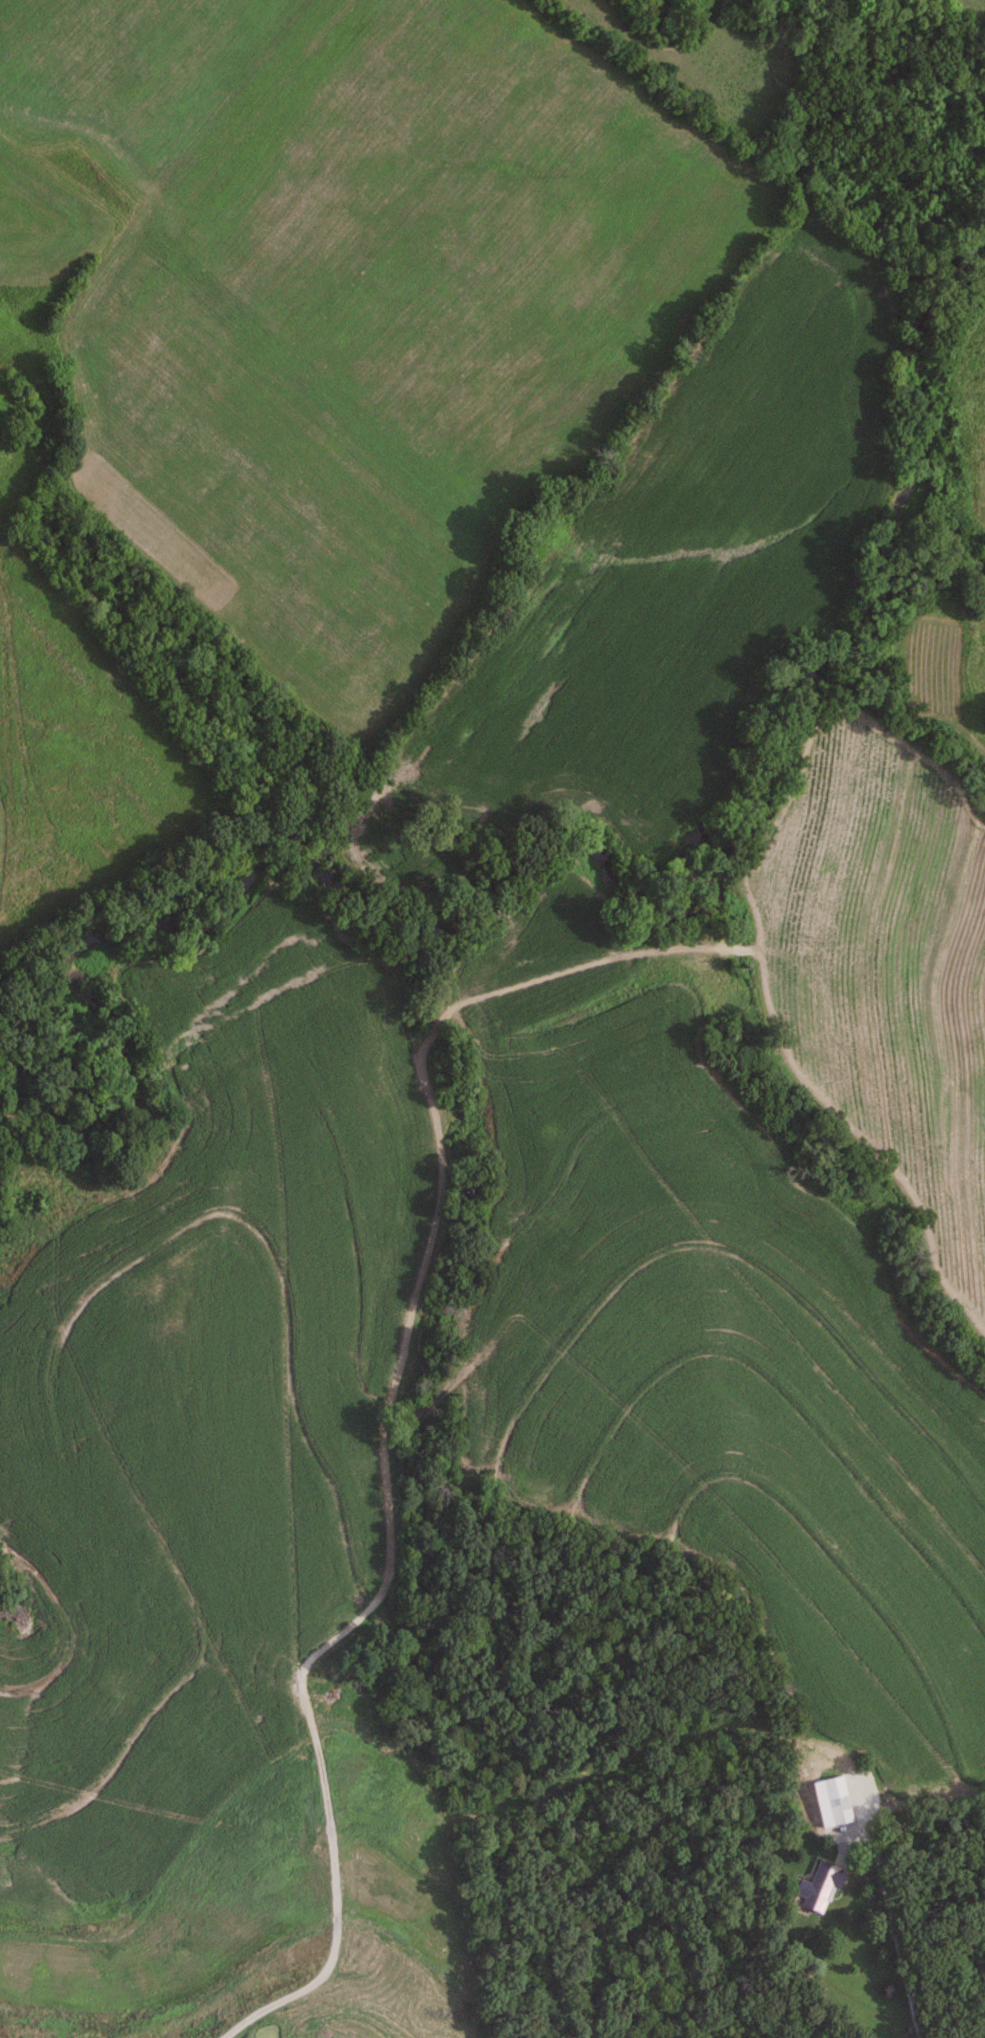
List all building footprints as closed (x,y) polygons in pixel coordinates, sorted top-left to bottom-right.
[(829,1826),(849,1822),(840,1776),(819,1780),(829,1826)] [(839,1891),(844,1871),(815,1862),(808,1884),(795,1880),(790,1896),(799,1898),(796,1907),(822,1915),(830,1888),(839,1891)]
